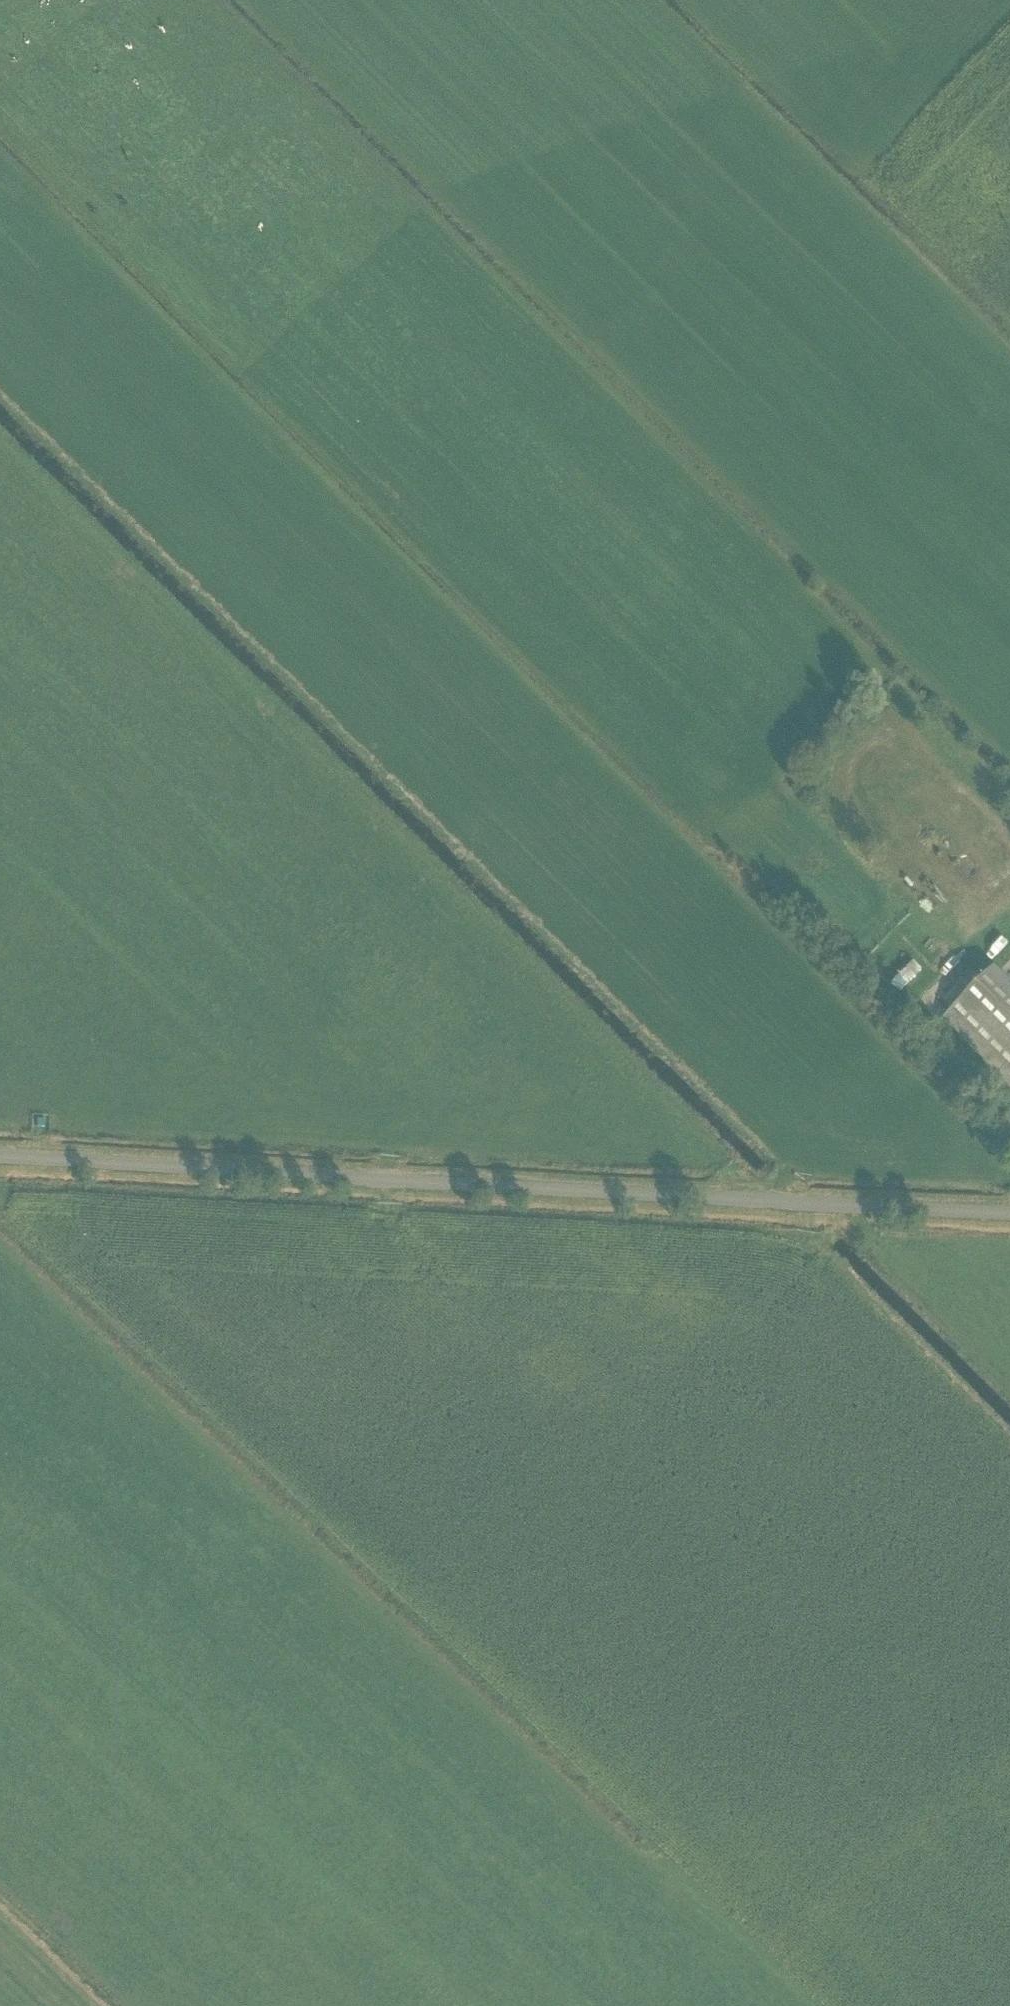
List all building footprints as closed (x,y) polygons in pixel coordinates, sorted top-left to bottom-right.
[(941,1017),(1009,1086),(1009,995),(987,972),(941,1017)]
